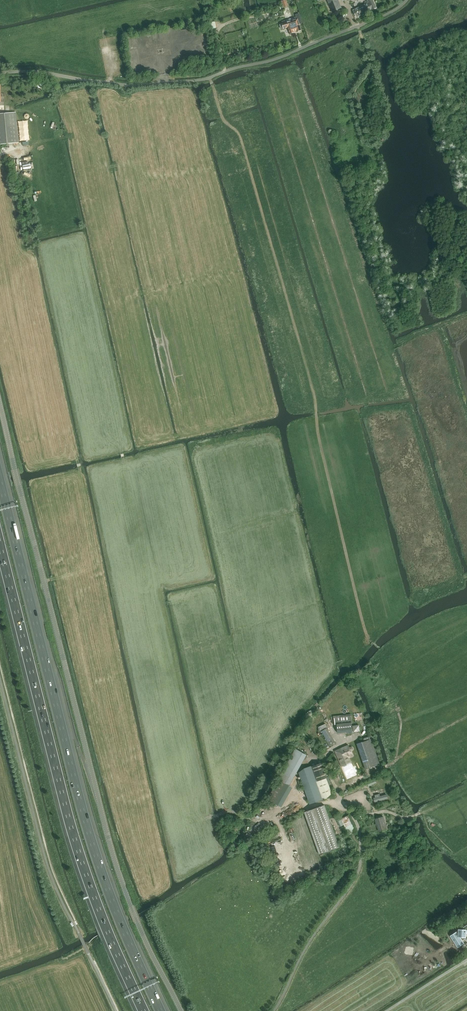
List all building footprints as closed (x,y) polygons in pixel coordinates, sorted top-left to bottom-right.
[(332,11),(342,8),(339,0),(328,0),(332,11)] [(353,10),(357,18),(377,8),(373,0),(368,0),(367,0),(368,1),(365,2),(365,4),(353,10)] [(303,23),(300,13),(296,15),(297,19),(293,21),(292,21),(294,25),(296,32),(302,30),(300,24),(303,23)] [(307,20),(310,28),(321,23),(318,16),(307,20)] [(293,21),(292,18),(289,19),(282,22),(283,24),(280,24),(281,30),(284,29),(288,27),(290,34),(296,32),(294,25),(292,21),(293,21)] [(18,143),(16,113),(0,114),(0,144),(15,143),(18,143)] [(351,714),(333,717),(335,725),(337,725),(338,733),(348,732),(348,734),(353,733),(352,723),(351,714)] [(330,746),(336,743),(327,728),(322,732),(327,740),(327,741),(330,746)] [(365,741),(357,744),(366,769),(380,764),(371,739),(370,740),(369,737),(364,739),(365,741)] [(349,748),(348,746),(335,751),(348,779),(357,775),(349,758),(353,756),(351,752),(352,751),(353,750),(353,749),(352,748),(351,747),(350,748),(349,748)] [(322,763),(313,766),(318,781),(327,778),(322,763)] [(318,781),(313,766),(305,769),(299,773),(310,804),(324,799),(318,781)] [(327,778),(318,781),(324,799),(333,796),(328,781),(329,781),(327,778)] [(376,798),(374,798),(375,802),(387,799),(386,795),(380,796),(379,794),(375,795),(376,798)] [(340,847),(325,805),(305,812),(320,854),(340,847)] [(353,824),(350,818),(348,815),(341,819),(349,835),(357,832),(353,824)] [(383,817),(376,819),(379,831),(387,829),(383,817)] [(457,932),(450,936),(458,948),(464,943),(460,937),(466,937),(466,932),(464,929),(462,929),(461,930),(460,929),(459,929),(458,929),(458,934),(457,932)]
